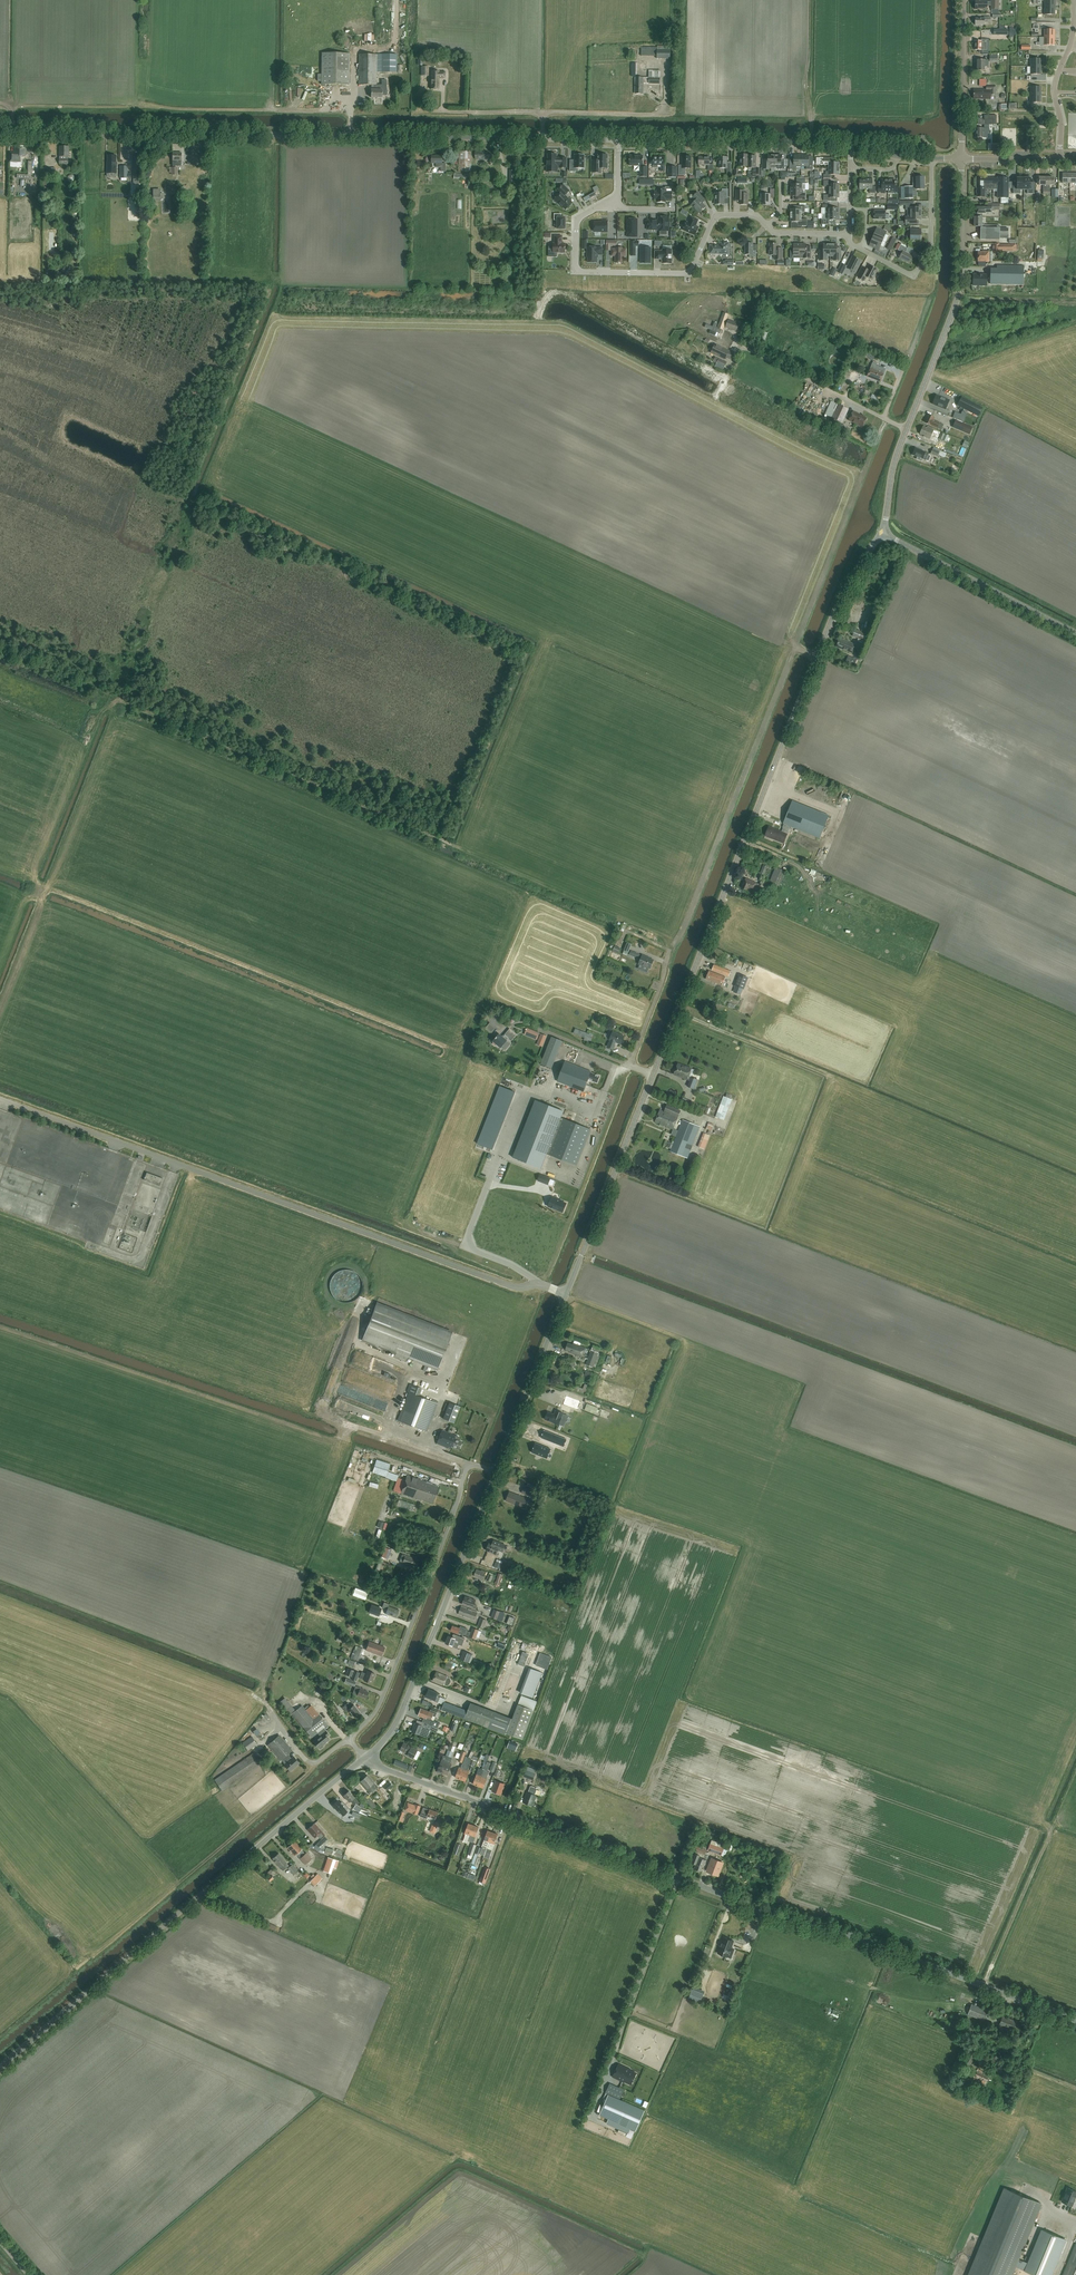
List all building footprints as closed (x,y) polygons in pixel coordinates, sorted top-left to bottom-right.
[(991,2),(987,1),(976,1),(975,9),(987,9),(987,5),(991,5),(991,9),(999,9),(999,0),(1000,0),(991,0),(991,2)] [(1046,7),(1045,7),(1044,15),(1055,15),(1055,7),(1047,7),(1046,7)] [(1059,29),(1058,16),(1050,16),(1050,19),(1039,19),(1039,27),(1051,27),(1051,29),(1059,29)] [(991,17),(984,17),(984,18),(975,18),(975,25),(984,25),(985,22),(991,23),(991,17)] [(1055,29),(1044,29),(1044,37),(1055,37),(1055,29)] [(1055,37),(1044,37),(1044,45),(1054,45),(1055,37)] [(987,39),(981,39),(981,41),(975,41),(974,50),(979,50),(979,51),(983,51),(983,50),(986,50),(987,44),(987,39)] [(671,46),(657,46),(657,47),(648,47),(648,49),(641,49),(641,56),(657,56),(657,59),(671,59),(671,54),(672,54),(672,50),(671,50),(671,46)] [(350,53),(322,53),(321,84),(349,85),(350,53)] [(377,85),(377,54),(359,54),(359,85),(374,85),(374,90),(371,90),(371,97),(382,98),(382,95),(386,95),(387,94),(387,91),(386,90),(386,80),(382,80),(382,85),(377,85)] [(397,54),(382,54),(382,72),(397,72),(397,54)] [(1041,58),(1031,58),(1030,66),(1041,66),(1041,58)] [(977,59),(977,71),(977,70),(985,71),(985,67),(989,67),(989,60),(985,60),(977,60),(977,59)] [(429,67),(421,66),(421,76),(429,76),(429,67)] [(1041,66),(1030,66),(1030,74),(1041,74),(1041,66)] [(439,71),(431,71),(431,89),(439,89),(439,78),(445,78),(445,72),(439,72),(439,71)] [(660,78),(636,78),(635,93),(643,94),(643,83),(660,84),(660,78)] [(996,87),(986,86),(986,90),(974,90),(974,99),(990,99),(990,95),(996,95),(996,87)] [(1041,87),(1030,86),(1030,94),(1041,94),(1041,87)] [(1041,94),(1030,94),(1030,102),(1041,102),(1041,94)] [(984,128),(976,128),(976,138),(988,138),(988,133),(989,133),(989,125),(997,125),(996,115),(984,115),(984,120),(982,118),(978,118),(978,125),(984,125),(984,128)] [(1001,145),(997,142),(992,147),(996,150),(1001,145)] [(25,146),(15,146),(15,153),(10,153),(10,161),(20,162),(20,156),(24,156),(25,146)] [(69,147),(59,146),(59,156),(59,159),(59,164),(68,164),(68,159),(67,159),(67,157),(69,157),(69,147)] [(471,151),(459,151),(459,172),(471,172),(471,151)] [(182,160),(181,153),(172,153),(172,160),(173,160),(173,166),(177,166),(177,162),(181,162),(181,161),(181,160),(182,160)] [(547,172),(557,172),(557,165),(560,165),(560,168),(566,168),(566,158),(560,158),(557,158),(556,158),(556,154),(548,154),(548,159),(547,159),(547,172)] [(575,162),(570,162),(570,171),(578,171),(578,168),(584,168),(584,155),(575,154),(575,162)] [(748,168),(748,154),(740,154),(740,166),(748,166),(748,168)] [(748,154),(748,168),(756,168),(756,156),(748,156),(748,154)] [(116,155),(107,155),(107,162),(107,173),(116,173),(117,162),(116,162),(116,155)] [(598,160),(593,160),(592,173),(601,173),(601,168),(608,168),(608,155),(598,155),(598,160)] [(775,165),(775,155),(768,155),(768,162),(765,162),(764,169),(771,169),(771,165),(775,165)] [(775,165),(778,165),(778,169),(785,169),(785,162),(781,162),(781,155),(775,155),(775,165)] [(801,169),(801,166),(801,155),(794,155),(794,161),(789,161),(789,169),(796,169),(801,169)] [(801,155),(801,166),(806,166),(806,169),(813,170),(813,161),(809,161),(809,155),(801,155)] [(442,156),(432,156),(432,163),(436,163),(436,167),(441,167),(441,171),(446,171),(446,164),(442,164),(442,156)] [(643,156),(630,156),(630,165),(640,165),(640,167),(640,177),(647,177),(647,167),(643,167),(643,156)] [(691,156),(682,156),(682,165),(679,165),(679,175),(686,175),(686,168),(691,168),(691,156)] [(653,165),(661,165),(661,171),(665,171),(665,165),(663,165),(663,157),(653,157),(653,165)] [(710,157),(699,157),(699,165),(708,165),(708,171),(713,171),(713,164),(710,164),(710,157)] [(727,157),(719,157),(719,168),(727,168),(727,174),(731,174),(731,164),(727,164),(727,157)] [(829,168),(839,168),(839,162),(833,162),(833,158),(820,158),(820,164),(829,165),(829,168)] [(32,161),(28,161),(27,174),(17,174),(17,179),(32,179),(32,161)] [(484,164),(476,164),(476,177),(484,177),(484,164)] [(677,166),(668,166),(668,177),(677,177),(677,166)] [(839,168),(829,168),(829,171),(826,171),(825,174),(824,174),(824,178),(831,178),(831,175),(839,175),(839,168)] [(924,189),(924,177),(916,177),(912,177),(912,183),(913,186),(904,186),(905,199),(913,198),(913,189),(916,189),(924,189)] [(1008,178),(997,177),(997,178),(976,178),(976,187),(977,187),(977,197),(984,197),(984,191),(985,191),(985,190),(990,190),(990,198),(1008,198),(1008,178)] [(1024,190),(1024,178),(1022,178),(1022,177),(1018,177),(1018,178),(1017,178),(1017,187),(1013,187),(1013,194),(1018,194),(1018,190),(1024,190)] [(1027,178),(1024,178),(1024,190),(1030,190),(1030,194),(1035,194),(1035,187),(1031,187),(1031,178),(1030,178),(1030,177),(1027,177),(1027,178)] [(862,190),(866,190),(866,179),(866,180),(860,180),(859,188),(856,187),(856,194),(862,194),(862,190)] [(873,179),(866,179),(866,190),(866,189),(869,189),(869,193),(875,193),(876,187),(872,187),(873,179)] [(885,190),(888,191),(888,179),(882,179),(882,186),(878,186),(878,193),(885,193),(885,190)] [(888,179),(888,191),(888,193),(898,193),(898,186),(895,186),(895,179),(888,179)] [(791,184),(791,190),(802,190),(802,184),(805,184),(805,181),(797,180),(797,184),(791,184)] [(829,191),(839,191),(839,184),(832,184),(832,180),(824,180),(824,186),(829,186),(829,191)] [(563,185),(557,191),(560,194),(554,199),(559,204),(560,204),(566,210),(573,203),(565,195),(569,191),(563,185)] [(658,187),(658,193),(655,193),(655,197),(658,197),(658,202),(666,202),(666,199),(673,199),(673,192),(666,192),(666,188),(658,187)] [(728,189),(722,189),(722,191),(721,191),(719,192),(719,193),(715,193),(715,204),(724,204),(724,199),(725,199),(728,199),(728,189)] [(775,189),(770,189),(770,194),(761,194),(761,205),(770,205),(770,198),(775,198),(775,189)] [(744,190),(736,190),(736,200),(740,200),(740,204),(748,205),(748,193),(744,193),(744,190)] [(791,190),(791,196),(797,196),(797,199),(805,199),(805,196),(802,196),(802,190),(791,190)] [(839,191),(829,191),(829,195),(823,195),(823,198),(820,198),(820,201),(832,201),(832,197),(839,198),(839,191)] [(595,192),(583,198),(585,201),(597,195),(595,192)] [(706,200),(698,192),(693,197),(696,200),(691,205),(700,213),(706,207),(703,203),(706,200)] [(825,214),(839,214),(839,208),(829,208),(829,205),(823,204),(823,208),(825,208),(825,214)] [(907,213),(921,213),(921,207),(913,207),(913,204),(906,204),(906,210),(907,210),(907,213)] [(1004,205),(987,204),(987,208),(977,207),(977,214),(986,214),(986,213),(992,213),(992,210),(999,211),(999,208),(1004,209),(1004,205)] [(791,215),(801,215),(801,212),(805,212),(805,206),(798,206),(798,209),(791,209),(791,215)] [(885,219),(886,211),(874,211),(874,212),(873,212),(873,214),(874,215),(874,219),(885,219)] [(921,213),(907,213),(907,217),(906,217),(906,224),(913,224),(913,220),(921,220),(921,213)] [(839,214),(825,214),(825,220),(821,220),(821,224),(829,224),(830,220),(839,220),(839,214)] [(791,215),(791,222),(796,222),(796,228),(803,228),(803,226),(807,226),(807,219),(801,219),(801,215),(791,215)] [(698,220),(691,216),(689,223),(687,222),(683,230),(695,235),(699,227),(696,226),(698,220)] [(659,231),(659,237),(669,237),(669,226),(670,226),(670,223),(669,223),(669,217),(659,217),(659,220),(648,220),(648,229),(659,229),(659,231)] [(982,224),(982,217),(974,217),(974,227),(982,227),(982,228),(981,228),(980,239),(999,240),(999,238),(1008,238),(1008,235),(1008,228),(999,228),(999,225),(985,225),(985,224),(982,224)] [(639,219),(628,219),(628,237),(639,237),(639,219)] [(602,222),(595,222),(595,232),(608,232),(608,221),(602,221),(602,222)] [(873,237),(883,241),(886,232),(877,228),(873,237)] [(921,229),(907,229),(907,240),(921,240),(921,229)] [(555,236),(555,243),(553,243),(553,252),(565,252),(565,244),(562,243),(562,236),(555,236)] [(883,241),(873,237),(869,245),(879,249),(883,241)] [(729,243),(720,243),(720,246),(710,246),(710,253),(722,254),(723,255),(726,255),(727,254),(729,254),(729,243)] [(753,243),(745,243),(745,254),(749,254),(749,257),(756,257),(756,250),(753,250),(753,243)] [(769,243),(769,255),(774,255),(774,259),(782,259),(782,248),(778,248),(778,243),(769,243)] [(993,243),(993,246),(994,246),(994,249),(993,249),(993,253),(1001,253),(1001,250),(1015,251),(1016,244),(993,243)] [(800,258),(800,244),(794,244),(793,249),(790,249),(790,258),(800,258)] [(800,244),(800,258),(811,258),(811,250),(811,246),(806,246),(806,244),(800,244)] [(830,256),(830,244),(824,244),(823,252),(820,252),(820,260),(827,260),(827,256),(830,256)] [(830,244),(830,256),(834,256),(833,260),(841,260),(841,253),(837,253),(837,244),(830,244)] [(907,248),(901,245),(898,250),(902,252),(899,258),(910,264),(913,256),(905,252),(907,248)] [(587,247),(587,257),(588,257),(588,262),(597,262),(597,257),(598,257),(598,255),(602,255),(602,248),(598,248),(598,247),(587,247)] [(626,249),(612,249),(612,256),(615,256),(615,263),(622,263),(622,256),(626,256),(626,249)] [(673,258),(671,258),(672,250),(663,249),(663,251),(655,251),(655,259),(660,259),(660,258),(662,258),(662,263),(671,263),(671,262),(673,262),(673,258)] [(989,252),(983,251),(983,252),(978,252),(978,261),(984,261),(984,262),(989,262),(989,252)] [(861,261),(853,256),(847,268),(855,272),(861,261)] [(846,266),(842,264),(837,272),(842,274),(846,266)] [(878,269),(870,265),(868,269),(864,267),(858,277),(865,281),(867,277),(872,280),(878,269)] [(1024,266),(991,265),(991,284),(1023,285),(1024,266)] [(978,274),(973,274),(973,285),(987,285),(987,274),(982,274),(982,275),(978,275),(978,274)] [(728,314),(723,312),(717,328),(723,329),(728,314)] [(739,323),(728,320),(725,327),(737,331),(739,323)] [(724,348),(715,344),(711,352),(725,359),(726,357),(731,359),(734,353),(724,348)] [(727,362),(715,356),(713,361),(716,363),(724,367),(727,362)] [(867,376),(881,381),(885,369),(876,365),(877,364),(873,363),(867,376)] [(949,401),(936,395),(933,404),(946,409),(949,401)] [(957,405),(978,416),(983,408),(962,396),(957,405)] [(848,409),(838,405),(831,418),(842,423),(848,409)] [(859,414),(853,411),(849,420),(857,424),(858,426),(860,427),(861,426),(862,427),(866,418),(859,415),(859,414)] [(937,424),(935,423),(932,422),(934,417),(928,414),(925,422),(936,427),(937,424)] [(972,428),(956,421),(953,428),(969,435),(972,428)] [(920,434),(924,436),(924,437),(930,439),(934,431),(934,430),(927,427),(927,428),(923,426),(920,434)] [(939,449),(933,447),(930,454),(938,457),(940,453),(939,452),(940,451),(939,450),(939,449)] [(925,452),(916,448),(913,455),(922,459),(928,461),(930,456),(928,455),(929,453),(925,452)] [(867,634),(855,629),(852,636),(858,638),(856,641),(863,644),(867,634)] [(856,645),(840,638),(836,647),(852,653),(856,645)] [(857,659),(849,656),(846,662),(854,666),(857,659)] [(829,815),(792,801),(783,823),(784,824),(783,827),(783,828),(782,832),(769,826),(765,836),(773,839),(783,843),(787,834),(789,830),(790,826),(820,838),(829,815)] [(767,866),(763,865),(758,878),(761,880),(762,877),(763,878),(767,866)] [(785,871),(775,867),(769,883),(772,884),(771,886),(778,889),(785,871)] [(756,882),(746,878),(742,888),(747,890),(748,888),(753,890),(753,889),(767,895),(768,892),(771,893),(773,888),(770,887),(771,884),(768,883),(768,882),(761,879),(759,884),(759,883),(759,884),(756,883),(756,882)] [(647,957),(642,955),(639,964),(650,968),(653,960),(647,957)] [(730,970),(714,963),(711,970),(728,976),(730,970)] [(726,977),(709,971),(706,979),(722,985),(726,977)] [(748,977),(738,974),(734,986),(743,989),(748,977)] [(517,1035),(509,1028),(504,1034),(504,1035),(503,1036),(502,1037),(499,1034),(493,1041),(493,1042),(493,1044),(495,1045),(496,1045),(497,1044),(501,1047),(507,1040),(506,1040),(508,1038),(512,1040),(517,1035)] [(527,1028),(524,1035),(537,1040),(540,1033),(527,1028)] [(624,1036),(613,1032),(610,1040),(611,1040),(610,1043),(609,1043),(608,1047),(613,1049),(615,1045),(614,1045),(615,1042),(621,1044),(624,1036)] [(547,1036),(541,1034),(537,1044),(542,1047),(547,1036)] [(562,1041),(552,1037),(550,1040),(547,1049),(541,1064),(551,1068),(562,1041)] [(591,1072),(565,1061),(557,1081),(584,1092),(588,1079),(597,1083),(600,1076),(591,1072)] [(691,1069),(678,1063),(676,1069),(674,1070),(674,1072),(674,1073),(674,1074),(690,1080),(687,1086),(694,1089),(697,1079),(691,1077),(688,1076),(691,1069)] [(477,1142),(493,1148),(515,1091),(500,1085),(477,1142)] [(700,1094),(707,1092),(705,1086),(698,1088),(700,1094)] [(688,1100),(692,1092),(688,1090),(684,1098),(688,1100)] [(732,1099),(723,1096),(715,1117),(724,1120),(732,1099)] [(523,1131),(513,1157),(541,1169),(564,1111),(540,1102),(527,1133),(523,1131)] [(681,1111),(667,1105),(664,1111),(660,1110),(655,1122),(673,1129),(678,1117),(670,1114),(670,1113),(678,1116),(681,1111)] [(591,1129),(562,1118),(547,1154),(576,1166),(591,1129)] [(700,1127),(683,1120),(670,1151),(687,1158),(700,1127)] [(714,1125),(709,1122),(706,1129),(711,1131),(714,1125)] [(710,1136),(703,1133),(698,1147),(704,1149),(710,1136)] [(162,1178),(147,1172),(144,1180),(159,1186),(162,1178)] [(540,1173),(537,1179),(548,1183),(550,1177),(540,1173)] [(552,1197),(548,1206),(563,1212),(566,1203),(562,1201),(552,1197)] [(137,1237),(124,1233),(118,1248),(132,1253),(137,1237)] [(452,1331),(377,1302),(361,1341),(395,1354),(394,1357),(406,1362),(407,1358),(413,1360),(413,1361),(437,1371),(452,1331)] [(349,1344),(341,1343),(340,1355),(348,1356),(349,1344)] [(573,1345),(568,1343),(565,1350),(570,1351),(570,1352),(582,1357),(585,1348),(573,1343),(573,1345)] [(601,1354),(591,1350),(586,1365),(589,1366),(589,1368),(592,1369),(593,1367),(595,1368),(601,1354)] [(422,1389),(410,1384),(407,1392),(411,1393),(400,1421),(427,1432),(438,1404),(437,1403),(438,1402),(432,1399),(432,1401),(419,1396),(422,1389)] [(589,1386),(585,1384),(583,1389),(576,1386),(575,1390),(586,1394),(589,1386)] [(460,1407),(449,1402),(443,1418),(454,1423),(460,1407)] [(545,1419),(558,1424),(563,1413),(556,1410),(554,1415),(547,1412),(545,1419)] [(455,1435),(442,1430),(436,1443),(450,1449),(451,1447),(459,1450),(462,1442),(459,1440),(459,1438),(459,1437),(455,1436),(455,1435)] [(544,1430),(541,1437),(564,1446),(566,1439),(544,1430)] [(535,1443),(532,1452),(547,1458),(551,1449),(535,1443)] [(390,1464),(377,1459),(372,1472),(386,1477),(390,1464)] [(429,1493),(435,1495),(437,1489),(431,1487),(432,1484),(407,1475),(405,1480),(398,1478),(397,1482),(426,1492),(425,1493),(429,1494),(429,1493)] [(426,1492),(397,1482),(393,1490),(400,1493),(421,1500),(421,1499),(424,1500),(432,1502),(435,1495),(429,1493),(429,1494),(425,1493),(426,1492)] [(535,1485),(528,1483),(527,1486),(524,1485),(521,1493),(531,1497),(535,1485)] [(515,1494),(509,1491),(506,1501),(524,1508),(528,1499),(518,1495),(518,1496),(515,1495),(515,1494)] [(415,1505),(399,1499),(396,1506),(412,1511),(415,1505)] [(493,1540),(492,1544),(489,1543),(486,1550),(496,1554),(499,1548),(503,1550),(505,1545),(498,1542),(493,1540)] [(385,1547),(381,1557),(388,1559),(391,1550),(385,1547)] [(418,1560),(405,1555),(402,1563),(415,1568),(418,1560)] [(481,1571),(476,1569),(474,1576),(478,1577),(478,1578),(482,1580),(486,1572),(481,1570),(481,1571)] [(355,1590),(353,1595),(365,1600),(367,1594),(355,1590)] [(476,1600),(465,1596),(462,1604),(473,1608),(473,1607),(476,1608),(477,1605),(474,1604),(476,1600)] [(399,1610),(386,1605),(383,1607),(387,1608),(385,1614),(396,1618),(399,1610)] [(477,1612),(461,1606),(458,1614),(474,1620),(477,1612)] [(500,1612),(494,1609),(491,1617),(497,1620),(500,1612)] [(487,1620),(481,1618),(478,1626),(483,1629),(487,1620)] [(460,1628),(453,1625),(451,1631),(458,1633),(459,1632),(463,1633),(463,1635),(475,1639),(478,1630),(473,1628),(471,1633),(467,1631),(468,1629),(461,1626),(460,1628)] [(462,1637),(453,1634),(452,1637),(449,1636),(447,1639),(446,1639),(445,1641),(445,1642),(446,1643),(452,1646),(457,1648),(462,1637)] [(385,1647),(369,1641),(367,1647),(372,1649),(370,1652),(375,1654),(375,1653),(376,1653),(376,1654),(381,1656),(385,1647)] [(506,1644),(499,1642),(497,1647),(504,1650),(506,1644)] [(351,1658),(365,1664),(367,1657),(361,1654),(363,1649),(356,1646),(351,1658)] [(472,1655),(465,1652),(462,1660),(468,1663),(472,1655)] [(448,1659),(444,1669),(451,1671),(453,1664),(449,1662),(450,1660),(448,1659)] [(360,1673),(348,1668),(346,1675),(352,1677),(351,1679),(357,1681),(360,1673)] [(375,1673),(367,1671),(365,1676),(361,1675),(359,1678),(364,1679),(363,1680),(371,1683),(375,1673)] [(448,1676),(436,1672),(433,1681),(444,1685),(447,1686),(450,1685),(451,1681),(450,1678),(447,1677),(448,1676)] [(356,1682),(347,1678),(345,1683),(355,1687),(356,1682)] [(364,1689),(355,1686),(353,1693),(365,1698),(368,1692),(364,1690),(364,1689)] [(435,1700),(437,1701),(439,1696),(440,1694),(438,1693),(429,1689),(426,1696),(435,1700)] [(519,1702),(534,1706),(537,1695),(522,1691),(519,1702)] [(446,1699),(439,1696),(437,1701),(438,1701),(438,1702),(444,1704),(441,1710),(506,1734),(507,1733),(523,1739),(533,1710),(518,1704),(512,1718),(471,1703),(468,1710),(445,1702),(446,1699)] [(295,1711),(285,1698),(279,1703),(291,1716),(293,1715),(310,1735),(325,1722),(312,1706),(306,1711),(302,1705),(295,1711)] [(351,1707),(348,1702),(345,1705),(342,1707),(345,1711),(348,1709),(354,1717),(360,1712),(354,1705),(351,1707)] [(336,1708),(334,1705),(332,1707),(334,1709),(333,1710),(337,1715),(337,1714),(338,1715),(341,1714),(340,1712),(341,1712),(337,1707),(336,1708)] [(429,1712),(421,1708),(418,1716),(426,1719),(428,1715),(432,1717),(431,1719),(434,1720),(437,1712),(431,1709),(430,1712),(429,1712)] [(425,1723),(428,1724),(438,1728),(440,1723),(431,1719),(428,1724),(425,1723)] [(428,1724),(425,1723),(424,1726),(415,1723),(412,1732),(419,1734),(427,1737),(430,1730),(436,1732),(438,1728),(428,1724)] [(328,1734),(324,1728),(318,1733),(320,1736),(313,1741),(318,1748),(319,1747),(320,1749),(323,1746),(322,1745),(329,1739),(326,1736),(328,1734)] [(292,1750),(279,1735),(267,1745),(280,1760),(281,1760),(285,1764),(284,1764),(290,1771),(299,1763),(293,1756),(291,1758),(288,1754),(292,1750)] [(258,1744),(252,1737),(243,1743),(248,1751),(258,1744)] [(411,1747),(404,1743),(400,1750),(408,1754),(407,1755),(413,1759),(418,1750),(411,1747)] [(451,1752),(450,1751),(443,1773),(448,1775),(451,1766),(450,1765),(452,1760),(451,1759),(455,1747),(453,1746),(451,1752)] [(438,1771),(438,1773),(441,1774),(442,1772),(443,1773),(450,1751),(448,1751),(445,1758),(443,1757),(441,1762),(438,1771)] [(466,1752),(462,1751),(458,1761),(463,1763),(466,1752)] [(263,1764),(255,1752),(215,1780),(223,1791),(263,1764)] [(479,1758),(474,1756),(470,1765),(472,1765),(470,1770),(473,1772),(479,1758)] [(461,1779),(469,1758),(466,1757),(463,1764),(462,1764),(461,1768),(459,1767),(458,1769),(455,1777),(461,1779)] [(471,1758),(469,1758),(461,1779),(466,1781),(469,1773),(470,1771),(468,1770),(470,1764),(469,1764),(471,1758)] [(473,1784),(478,1786),(484,1770),(486,1765),(484,1764),(482,1769),(479,1768),(476,1776),(473,1784)] [(537,1770),(527,1767),(524,1777),(533,1780),(537,1770)] [(487,1771),(484,1770),(478,1786),(484,1788),(487,1779),(486,1779),(489,1772),(487,1771)] [(367,1775),(366,1775),(360,1781),(364,1786),(364,1787),(365,1788),(366,1789),(370,1793),(372,1791),(372,1792),(374,1791),(373,1791),(378,1787),(374,1782),(368,1776),(367,1775)] [(505,1784),(496,1781),(492,1791),(501,1794),(505,1784)] [(537,1788),(530,1786),(528,1793),(527,1792),(523,1802),(533,1806),(536,1795),(535,1795),(537,1788)] [(354,1797),(349,1791),(343,1795),(349,1802),(351,1800),(354,1803),(355,1802),(357,1805),(359,1803),(357,1800),(354,1797)] [(362,1799),(366,1805),(368,1803),(372,1807),(375,1804),(366,1793),(363,1796),(363,1797),(362,1799)] [(338,1800),(332,1805),(337,1810),(338,1810),(343,1815),(347,1811),(346,1810),(347,1808),(341,1801),(340,1803),(338,1800)] [(421,1806),(416,1804),(413,1813),(418,1815),(421,1806)] [(429,1809),(423,1807),(420,1816),(426,1818),(427,1816),(435,1819),(438,1812),(430,1809),(429,1809)] [(325,1835),(314,1823),(307,1829),(315,1838),(318,1835),(321,1838),(325,1835)] [(470,1836),(474,1825),(469,1823),(465,1832),(465,1834),(466,1834),(464,1841),(467,1843),(470,1836)] [(474,1825),(470,1836),(475,1838),(479,1827),(474,1825)] [(482,1853),(485,1854),(493,1832),(488,1831),(485,1839),(484,1841),(482,1846),(485,1847),(482,1853)] [(493,1832),(485,1854),(487,1848),(492,1850),(495,1843),(498,1834),(493,1832)] [(330,1841),(325,1836),(314,1847),(319,1852),(321,1850),(322,1851),(326,1848),(324,1847),(330,1841)] [(298,1845),(295,1841),(287,1848),(291,1852),(295,1856),(297,1854),(301,1858),(300,1858),(305,1864),(312,1858),(306,1852),(305,1854),(301,1850),(302,1849),(299,1845),(298,1845)] [(477,1845),(472,1843),(467,1857),(472,1859),(477,1845)] [(710,1844),(708,1851),(725,1857),(727,1850),(710,1844)] [(482,1848),(478,1846),(472,1864),(475,1865),(478,1854),(480,1854),(482,1848)] [(708,1849),(698,1846),(696,1851),(706,1854),(708,1849)] [(272,1858),(283,1871),(289,1865),(279,1853),(272,1858)] [(700,1856),(695,1854),(692,1863),(696,1865),(694,1869),(701,1871),(703,1867),(704,1867),(707,1861),(699,1858),(700,1856)] [(339,1861),(328,1858),(324,1871),(331,1874),(333,1867),(337,1868),(339,1861)] [(713,1859),(708,1872),(720,1876),(724,1862),(713,1859)] [(299,1871),(293,1864),(287,1868),(293,1875),(299,1871)] [(485,1867),(479,1882),(485,1884),(491,1869),(485,1867)] [(313,1879),(311,1881),(315,1885),(323,1878),(318,1873),(315,1877),(313,1874),(311,1876),(313,1879)] [(278,1926),(268,1922),(267,1927),(276,1930),(278,1926)] [(718,1954),(721,1955),(721,1956),(721,1957),(724,1957),(725,1956),(728,1957),(729,1954),(732,1955),(734,1949),(731,1948),(733,1941),(724,1937),(722,1943),(721,1943),(720,1946),(721,1946),(718,1954)] [(988,2010),(972,2003),(968,2014),(984,2021),(988,2010)] [(1016,2021),(1003,2016),(1000,2025),(1012,2030),(1016,2021)] [(975,2056),(968,2053),(964,2063),(970,2066),(975,2056)] [(631,2069),(619,2064),(613,2077),(624,2083),(625,2082),(631,2085),(637,2074),(630,2071),(631,2069)] [(983,2072),(977,2070),(974,2077),(979,2080),(979,2079),(981,2080),(981,2081),(985,2083),(989,2074),(985,2072),(984,2073),(983,2073),(983,2072)] [(624,2090),(610,2083),(603,2097),(607,2098),(599,2115),(635,2131),(645,2110),(620,2099),(624,2090)] [(1003,2187),(968,2274),(1012,2274),(1016,2267),(1025,2271),(1028,2263),(1019,2259),(1042,2203),(1003,2187)] [(1061,2201),(1072,2205),(1075,2194),(1075,2191),(1067,2187),(1061,2201)] [(1036,2274),(1051,2274),(1066,2239),(1041,2229),(1028,2263),(1025,2271),(1036,2274)] [(1064,2274),(1075,2274),(1075,2246),(1064,2274)]
